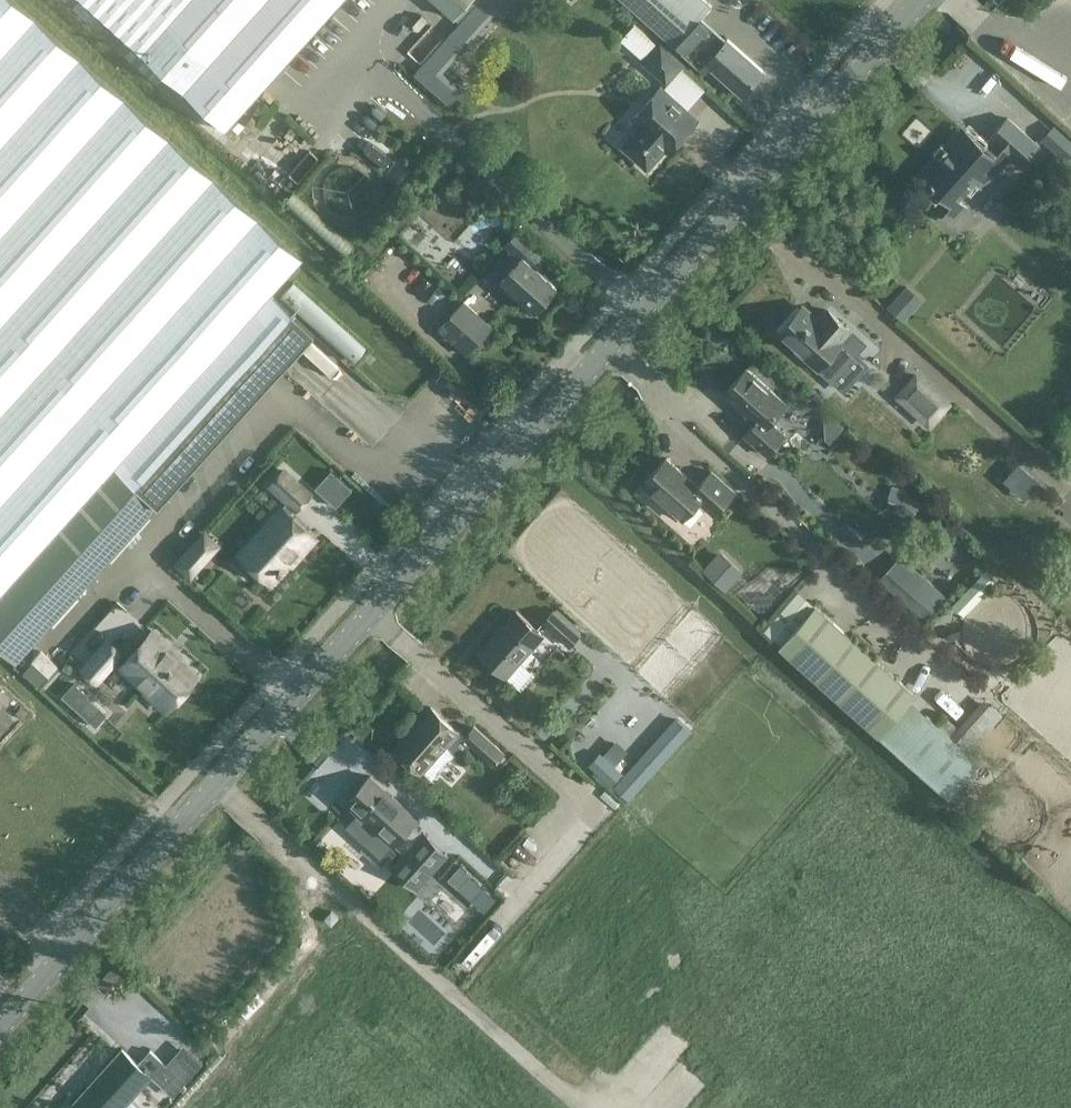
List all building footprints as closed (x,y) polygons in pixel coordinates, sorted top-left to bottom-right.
[(16,0),(0,0),(0,646),(17,661),(159,503),(315,330),(272,292),(302,258),(16,0)] [(227,128),(341,0),(84,0),(227,128)] [(416,71),(450,102),(459,92),(436,70),(499,0),(480,0),(416,71)] [(455,16),(469,0),(437,0),(455,16)] [(676,46),(678,45),(707,71),(712,65),(743,92),(764,69),(728,37),(714,54),(688,31),(712,4),(708,0),(626,0),(676,46)] [(683,63),(659,41),(658,42),(650,35),(641,45),(649,52),(643,59),(666,81),(683,63)] [(660,87),(631,119),(637,125),(622,142),(647,165),(681,127),(686,132),(696,120),(660,87)] [(252,127),(258,120),(252,115),(246,121),(252,127)] [(1021,164),(1038,144),(1007,117),(990,136),(992,138),(984,147),(962,128),(922,174),(943,193),(934,204),(953,220),(966,205),(957,197),(974,177),(979,182),(994,165),(998,168),(1010,154),(1021,164)] [(1070,157),(1070,132),(1055,120),(1043,136),(1070,157)] [(292,191),(284,199),(344,253),(351,244),(292,191)] [(558,285),(535,264),(546,253),(518,227),(503,243),(511,250),(492,269),(502,278),(536,310),(540,305),(543,308),(550,300),(547,297),(558,285)] [(909,279),(889,300),(906,316),(926,295),(909,279)] [(467,353),(492,326),(463,300),(438,327),(467,353)] [(802,306),(779,331),(819,367),(842,341),(840,340),(850,329),(828,309),(818,320),(802,306)] [(772,421),(788,403),(747,366),(723,393),(755,421),(744,433),(767,453),(785,433),(780,428),(772,421)] [(917,370),(894,396),(930,428),(953,402),(917,370)] [(844,426),(827,412),(824,416),(825,438),(830,442),(844,426)] [(666,456),(643,482),(683,518),(699,500),(714,513),(735,490),(712,469),(698,485),(666,456)] [(1040,481),(1017,462),(1003,479),(1025,498),(1040,481)] [(316,484),(338,503),(355,484),(333,465),(316,484)] [(282,468),(271,481),(297,503),(307,491),(282,468)] [(905,488),(891,484),(886,507),(897,511),(908,520),(922,506),(905,490),(905,488)] [(282,505),(244,548),(259,560),(255,565),(271,580),(290,560),(292,562),(316,536),(282,505)] [(203,561),(190,549),(178,562),(191,574),(203,561)] [(725,589),(743,570),(720,549),(702,567),(725,589)] [(903,557),(881,582),(924,619),(945,595),(903,557)] [(779,644),(880,733),(950,796),(982,759),(972,750),(1003,715),(984,699),(953,734),(912,697),(916,693),(816,603),(779,644)] [(569,644),(580,631),(552,607),(541,620),(569,644)] [(507,674),(543,633),(516,609),(479,650),(507,674)] [(116,661),(150,692),(153,687),(172,704),(197,676),(168,650),(170,647),(154,633),(127,661),(106,642),(83,667),(98,680),(116,661)] [(49,674),(58,664),(41,649),(32,658),(49,674)] [(75,691),(77,679),(65,677),(63,689),(75,691)] [(419,768),(455,727),(429,705),(394,745),(419,768)] [(15,712),(22,718),(27,712),(20,706),(15,712)] [(680,726),(683,709),(667,706),(665,724),(680,726)] [(493,763),(504,751),(472,723),(461,735),(493,763)] [(418,887),(451,850),(427,829),(425,831),(414,821),(418,816),(369,773),(345,801),(393,843),(395,841),(406,851),(394,865),(418,887)] [(501,842),(520,821),(506,808),(486,830),(501,842)] [(503,848),(489,836),(483,844),(496,856),(503,848)] [(482,906),(497,906),(497,891),(482,890),(482,906)] [(331,921),(338,915),(331,908),(325,915),(331,921)] [(151,1076),(163,1086),(176,1072),(150,1049),(138,1063),(122,1048),(74,1102),(78,1105),(75,1107),(122,1107),(151,1076)]
